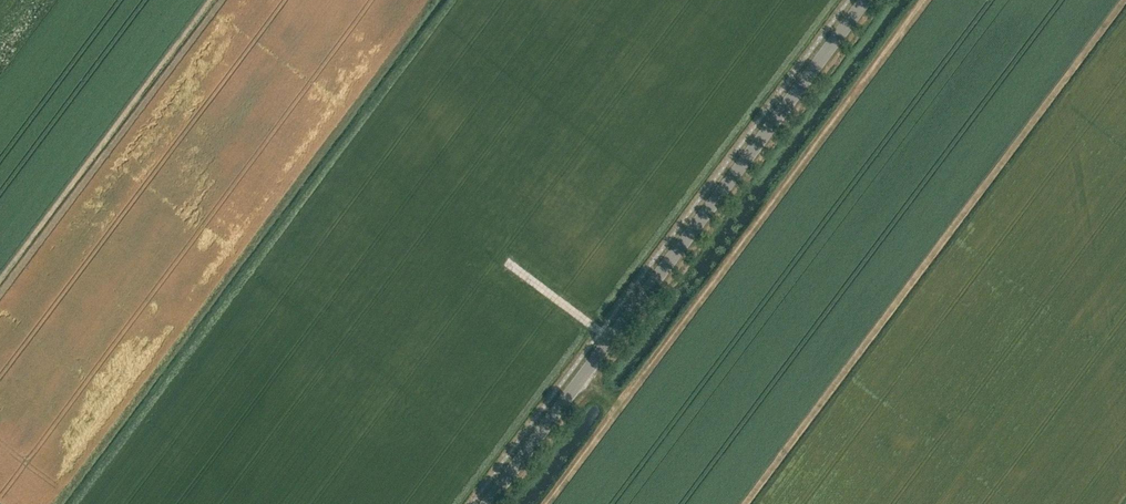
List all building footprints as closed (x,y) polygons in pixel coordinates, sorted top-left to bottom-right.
[(312,280),(328,256),(321,252),(306,276),(312,280)]
